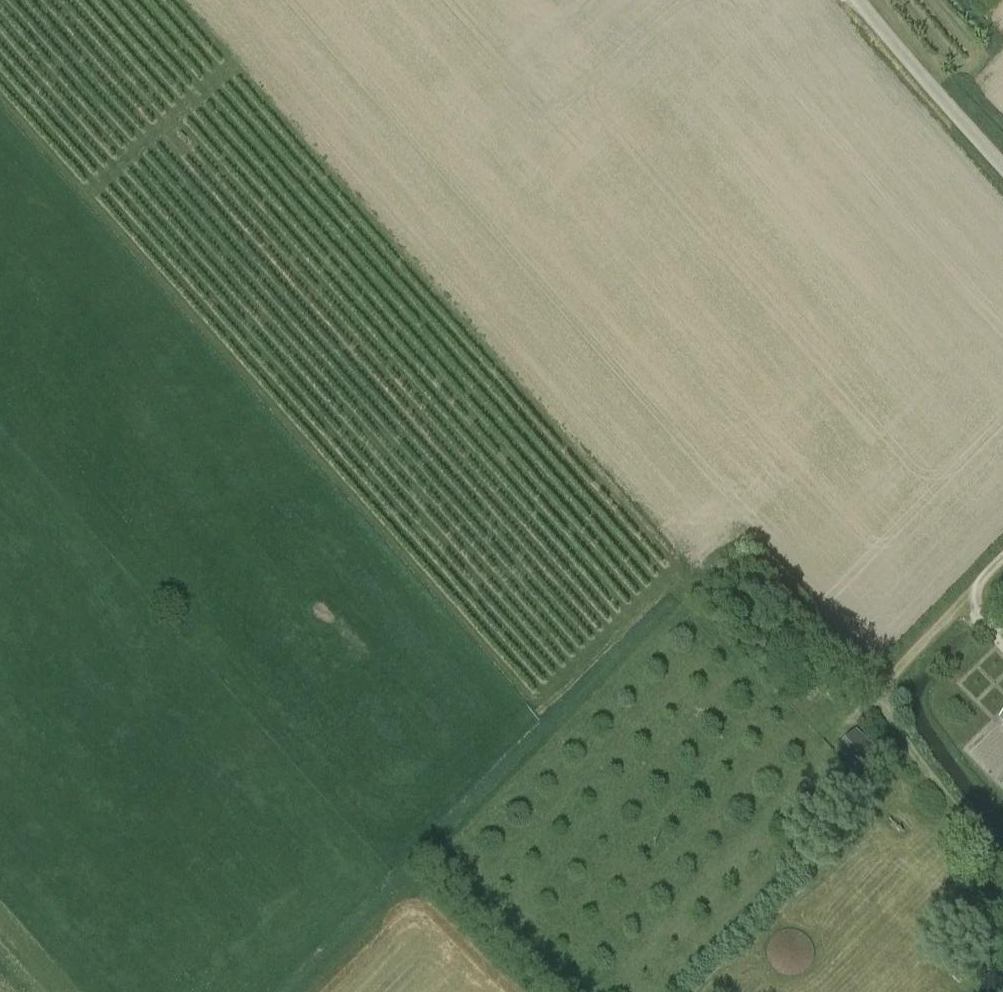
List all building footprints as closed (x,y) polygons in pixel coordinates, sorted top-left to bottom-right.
[(857,727),(839,747),(861,767),(879,748),(857,727)]
